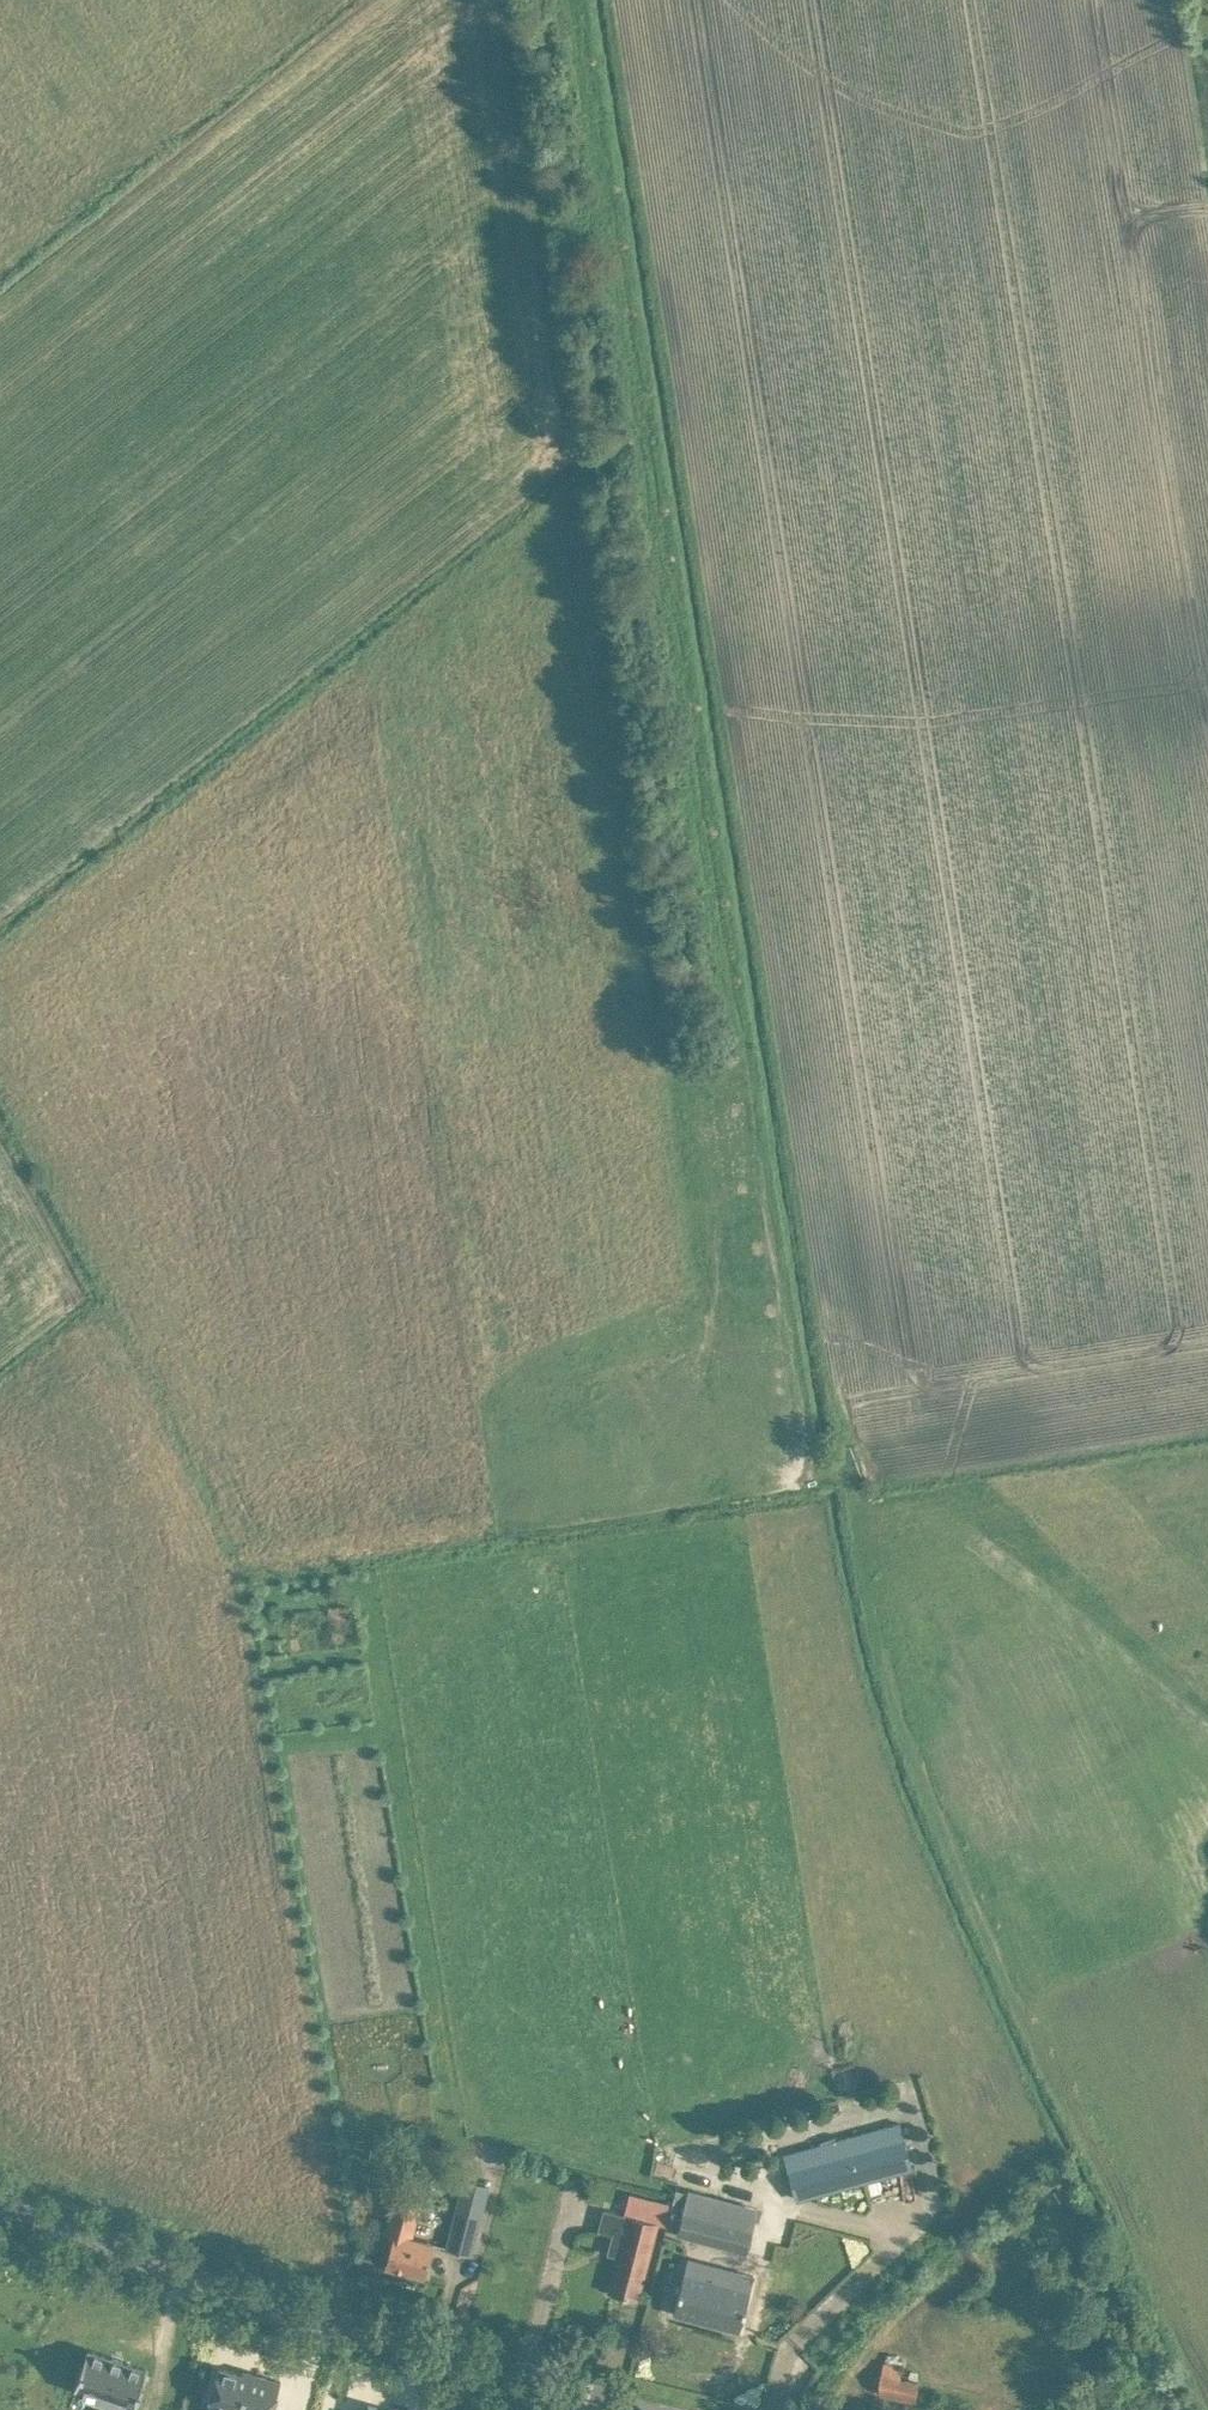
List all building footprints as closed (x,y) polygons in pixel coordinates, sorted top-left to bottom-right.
[(789,2169),(796,2197),(912,2165),(904,2138),(789,2169)] [(472,2252),(486,2193),(461,2187),(446,2246),(472,2252)] [(676,2187),(672,2200),(682,2203),(686,2190),(676,2187)] [(394,2233),(386,2263),(424,2273),(432,2241),(410,2236),(419,2203),(394,2196),(385,2230),(394,2233)] [(677,2232),(747,2251),(754,2223),(684,2204),(677,2232)] [(610,2290),(637,2297),(657,2220),(630,2213),(610,2290)] [(684,2270),(673,2312),(699,2319),(701,2314),(740,2324),(750,2288),(731,2282),(733,2275),(730,2271),(715,2267),(711,2269),(709,2276),(684,2270)] [(88,2348),(74,2388),(133,2408),(147,2368),(88,2348)] [(876,2391),(914,2400),(918,2378),(906,2375),(908,2366),(882,2360),(880,2370),(876,2391)] [(227,2368),(215,2404),(233,2409),(279,2409),(289,2383),(251,2371),(250,2375),(227,2368)]
